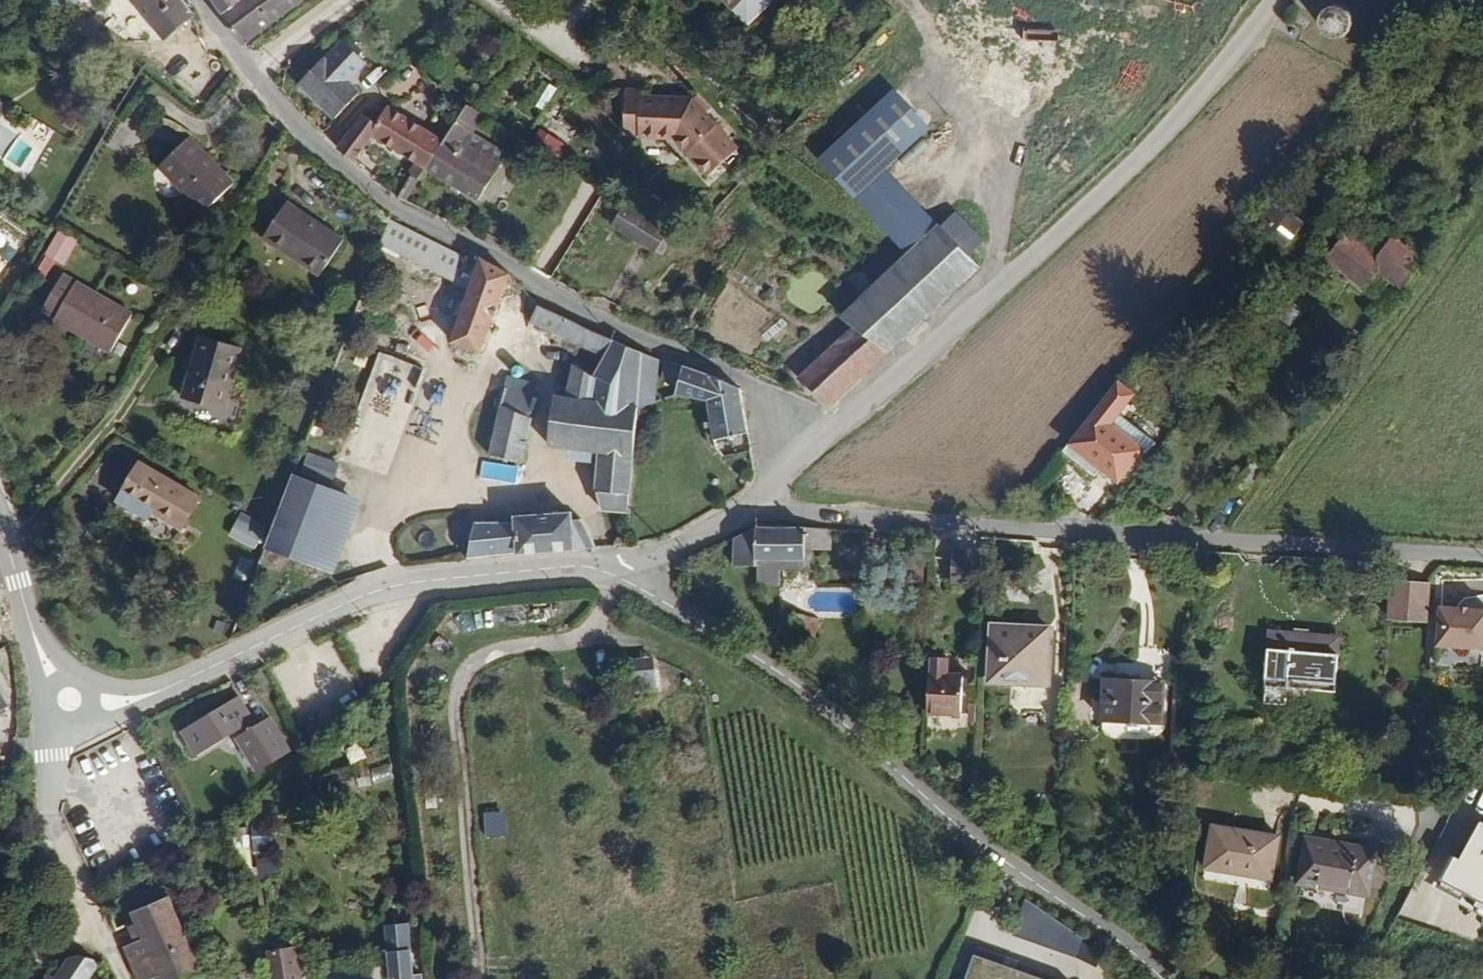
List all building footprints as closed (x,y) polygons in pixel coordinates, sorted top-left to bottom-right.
[(51,2),(71,15),(81,2),(83,3),(85,0),(53,0),(51,2)] [(168,40),(198,16),(199,13),(188,0),(137,0),(168,40)] [(309,0),(219,0),(250,44),(309,0)] [(753,24),(780,0),(730,0),(753,24)] [(1358,19),(1357,15),(1355,10),(1352,6),(1348,4),(1343,2),(1338,1),(1333,2),(1328,3),(1322,10),(1319,15),(1319,19),(1319,24),(1320,29),(1323,33),(1327,37),(1331,39),(1336,40),(1340,40),(1345,39),(1350,36),(1356,29),(1358,19)] [(365,93),(353,82),(372,62),(350,40),(331,59),(328,56),(303,82),(340,118),(365,93)] [(895,87),(818,158),(906,253),(841,314),(852,326),(800,374),(832,409),(983,269),(889,167),(933,127),(895,87)] [(742,148),(696,100),(649,97),(650,90),(631,90),(629,134),(643,133),(643,137),(679,138),(715,175),(742,148)] [(511,159),(474,135),(487,114),(472,104),(448,140),(430,168),(483,202),(511,159)] [(430,168),(448,140),(393,105),(381,123),(366,113),(343,149),(361,160),(378,135),(420,162),(430,168)] [(570,143),(545,128),(538,140),(563,154),(570,143)] [(240,182),(195,136),(164,166),(209,213),(240,182)] [(424,179),(430,168),(420,162),(413,173),(424,179)] [(1280,200),(1261,229),(1294,251),(1313,223),(1280,200)] [(349,241),(291,202),(268,238),(326,276),(349,241)] [(661,253),(674,229),(630,202),(616,226),(661,253)] [(64,265),(79,240),(60,229),(45,254),(64,265)] [(485,273),(397,229),(386,255),(476,300),(485,273)] [(1435,258),(1420,249),(1399,235),(1385,258),(1351,237),(1332,267),(1379,296),(1391,276),(1414,290),(1421,279),(1435,258)] [(487,362),(516,283),(487,268),(485,273),(476,300),(458,352),(487,362)] [(116,352),(138,314),(67,274),(47,308),(60,317),(58,320),(116,352)] [(627,515),(635,412),(652,407),(656,362),(639,355),(536,307),(525,324),(580,351),(606,353),(591,379),(571,366),(565,401),(551,399),(545,449),(598,454),(593,494),(596,495),(597,512),(627,515)] [(230,409),(247,347),(205,335),(187,398),(230,409)] [(390,471),(423,366),(379,353),(347,457),(390,471)] [(743,435),(737,392),(679,369),(660,364),(658,385),(673,388),(671,398),(703,403),(710,441),(743,435)] [(532,415),(541,382),(513,375),(507,405),(532,415)] [(1141,446),(1154,425),(1138,416),(1146,404),(1141,400),(1146,391),(1131,381),(1082,446),(1114,467),(1110,475),(1124,484),(1126,480),(1132,480),(1139,472),(1148,472),(1157,457),(1141,446)] [(529,462),(538,417),(532,415),(507,405),(496,455),(529,462)] [(1169,464),(1184,444),(1154,425),(1141,446),(1157,457),(1169,464)] [(189,528),(206,498),(144,463),(122,500),(153,518),(157,511),(189,528)] [(337,572),(363,497),(293,472),(267,547),(337,572)] [(229,536),(256,548),(267,524),(241,512),(229,536)] [(602,548),(586,520),(577,520),(577,514),(521,517),(522,523),(481,523),(474,558),(530,552),(602,548)] [(835,550),(836,531),(760,528),(738,538),(737,566),(760,566),(760,587),(783,588),(783,572),(782,560),(808,560),(808,552),(818,551),(835,550)] [(818,571),(818,551),(808,552),(808,560),(782,560),(783,572),(818,571)] [(1429,623),(1432,585),(1394,583),(1391,621),(1429,623)] [(1452,606),(1449,646),(1482,648),(1482,608),(1452,606)] [(818,643),(823,619),(809,616),(803,639),(818,643)] [(1049,681),(1052,629),(995,626),(992,684),(1015,686),(1015,679),(1049,681)] [(1339,694),(1342,657),(1327,656),(1329,637),(1272,633),(1268,688),(1339,694)] [(1342,657),(1343,638),(1329,637),(1327,656),(1342,657)] [(964,716),(966,677),(950,676),(950,659),(933,658),(931,715),(964,716)] [(659,694),(656,659),(629,661),(632,696),(659,694)] [(1049,688),(1049,681),(1015,679),(1015,686),(1049,688)] [(1164,726),(1166,689),(1141,688),(1141,682),(1105,680),(1103,723),(1164,726)] [(0,681),(0,713),(14,706),(0,681)] [(259,726),(242,697),(184,732),(198,755),(236,732),(259,771),(279,759),(274,752),(289,743),(274,718),(259,726)] [(279,759),(294,751),(289,743),(274,752),(279,759)] [(502,811),(483,813),(486,837),(505,835),(502,811)] [(1443,888),(1482,910),(1482,820),(1480,819),(1443,888)] [(1275,881),(1282,838),(1215,827),(1207,869),(1275,881)] [(1389,880),(1394,854),(1310,839),(1301,885),(1372,898),(1376,878),(1389,880)] [(976,876),(968,869),(960,877),(967,884),(976,876)] [(157,896),(121,912),(130,933),(117,939),(134,974),(148,968),(153,978),(174,978),(191,971),(157,896)] [(1064,933),(1065,931),(1026,908),(1015,937),(1057,952),(1064,933)] [(411,928),(390,928),(395,978),(415,977),(411,928)] [(1078,960),(1083,946),(1064,933),(1057,952),(1078,960)] [(271,951),(275,978),(301,978),(296,947),(271,951)] [(59,954),(41,976),(36,971),(30,978),(80,978),(90,966),(85,955),(75,951),(59,954)] [(1003,971),(1006,965),(977,954),(968,978),(1024,978),(1003,971)]
